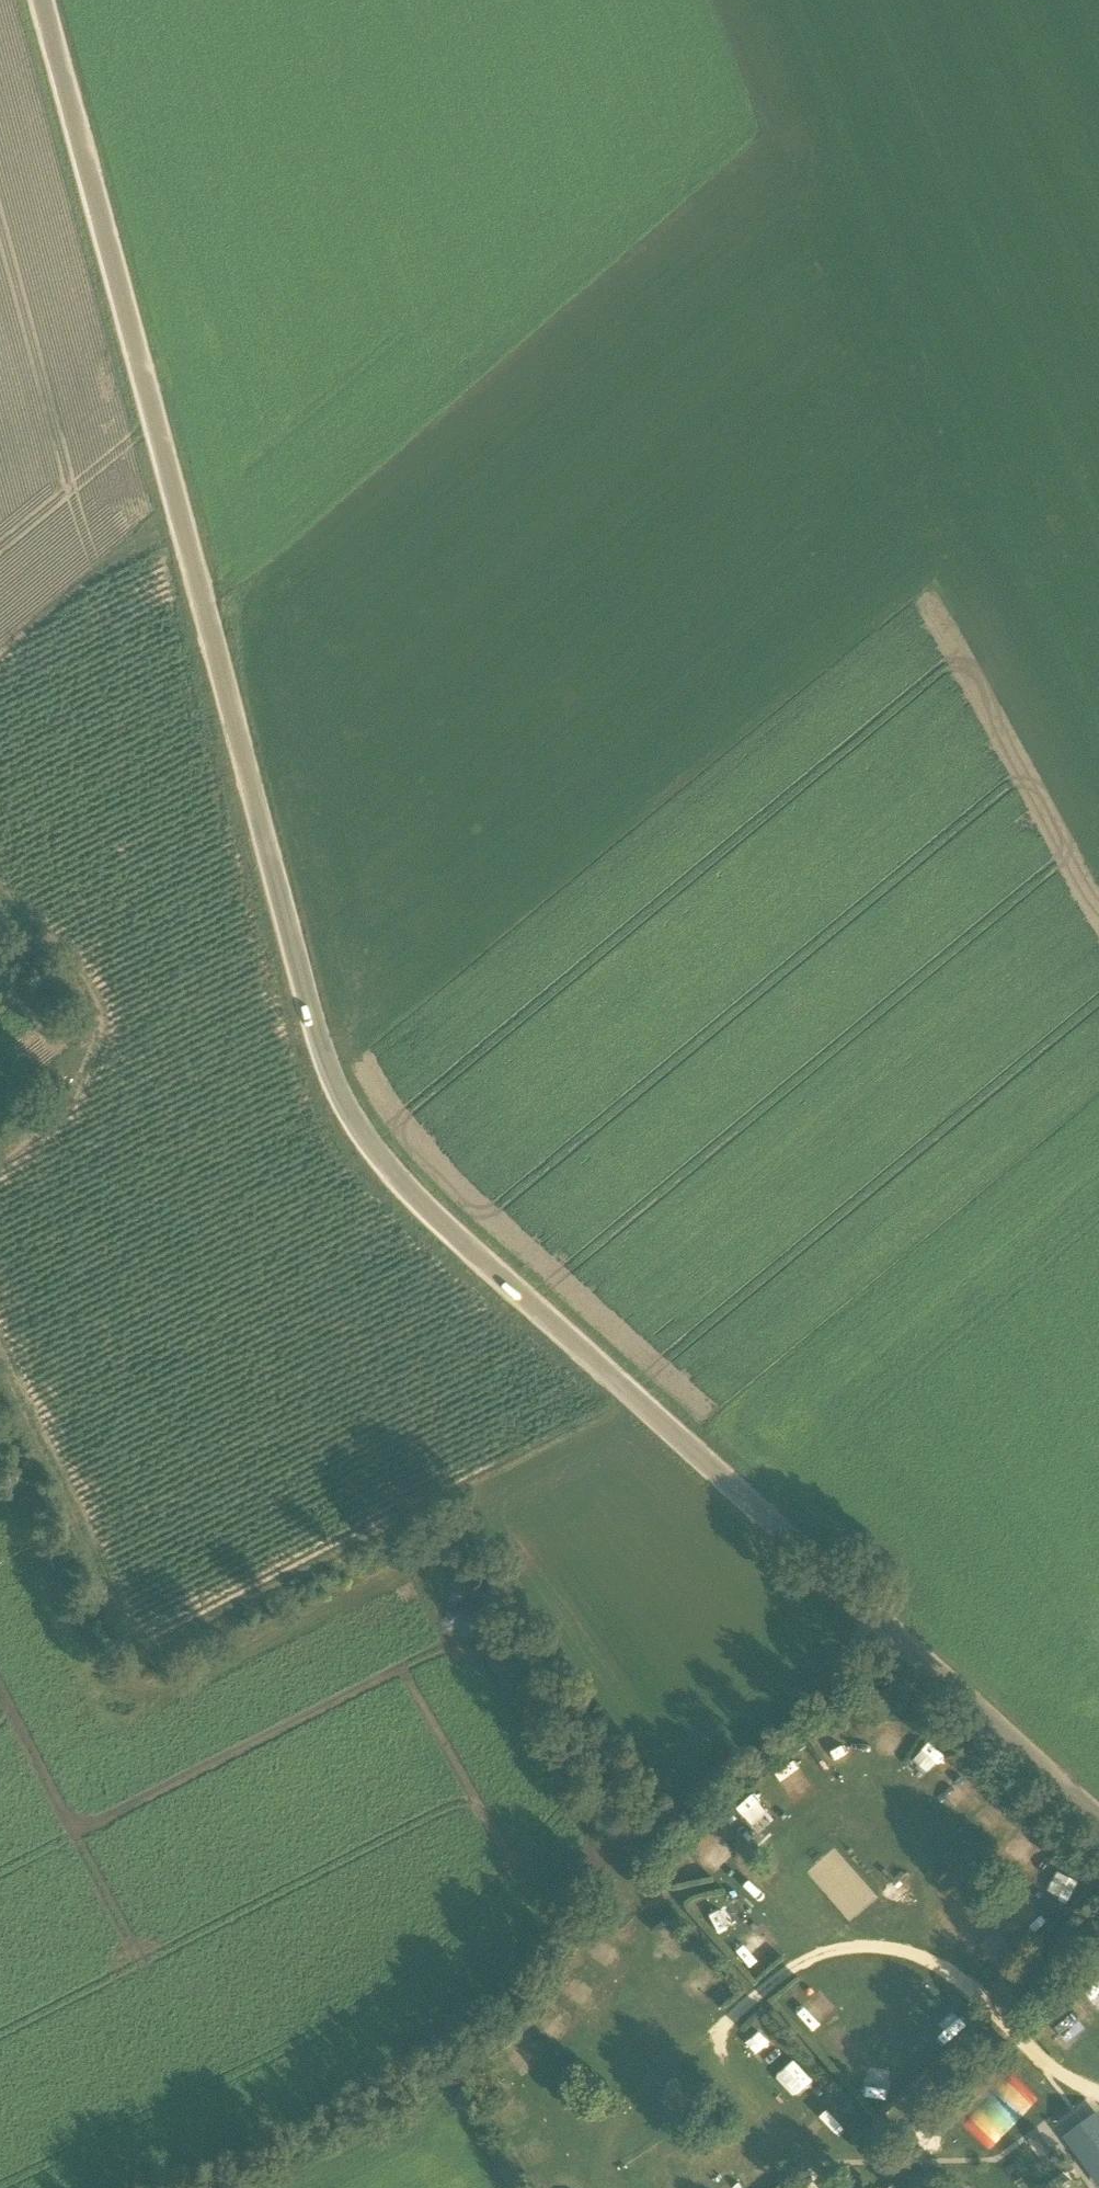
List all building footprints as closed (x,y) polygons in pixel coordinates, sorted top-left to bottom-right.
[(824,1733),(825,1755),(850,1753),(849,1732),(824,1733)] [(771,1775),(789,1795),(808,1778),(790,1758),(771,1775)] [(806,2032),(826,2017),(810,1997),(791,2012),(806,2032)] [(913,2031),(894,2047),(913,2070),(932,2055),(913,2031)] [(1098,2111),(1062,2138),(1098,2187),(1098,2111)]
